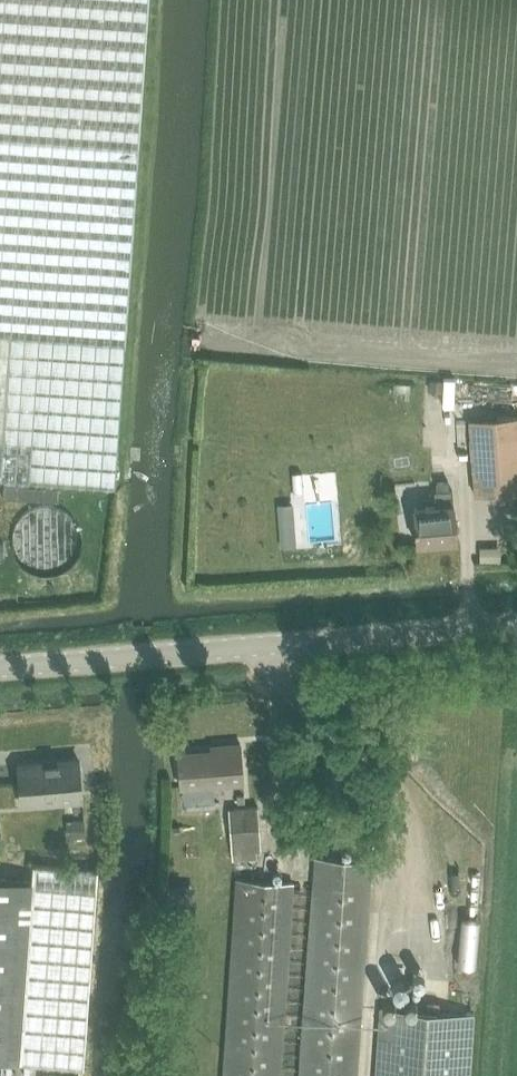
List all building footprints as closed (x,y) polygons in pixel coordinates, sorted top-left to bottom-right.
[(115,487),(139,147),(150,0),(0,0),(0,479),(115,487)] [(472,437),(476,493),(476,495),(516,492),(516,434),(472,437)] [(393,509),(406,509),(406,479),(392,479),(393,509)] [(436,506),(415,507),(417,543),(456,541),(453,490),(435,491),(436,506)] [(84,550),(84,543),(84,537),(82,530),(79,525),(75,520),(71,516),(64,511),(59,509),(51,508),(44,508),(36,510),(30,514),(25,518),(21,522),(17,529),(14,536),(13,543),(14,551),(16,557),(20,563),(23,568),(28,572),(33,575),(40,578),(46,579),(56,578),(62,576),(67,573),(73,569),(78,563),(82,557),(84,550)] [(220,743),(221,749),(179,752),(181,787),(244,782),(241,742),(220,743)] [(15,765),(18,806),(79,801),(76,760),(15,765)] [(258,806),(229,808),(233,860),(257,858),(257,850),(261,849),(258,806)] [(69,821),(70,836),(86,834),(85,820),(69,821)] [(374,859),(315,855),(300,1075),(359,1075),(374,859)] [(35,881),(22,1061),(83,1065),(97,868),(36,864),(35,881)] [(295,880),(236,876),(222,1075),(282,1075),(295,880)] [(22,1061),(35,881),(0,878),(0,1059),(22,1061)] [(473,1013),(381,1007),(376,1075),(469,1075),(473,1013)]
